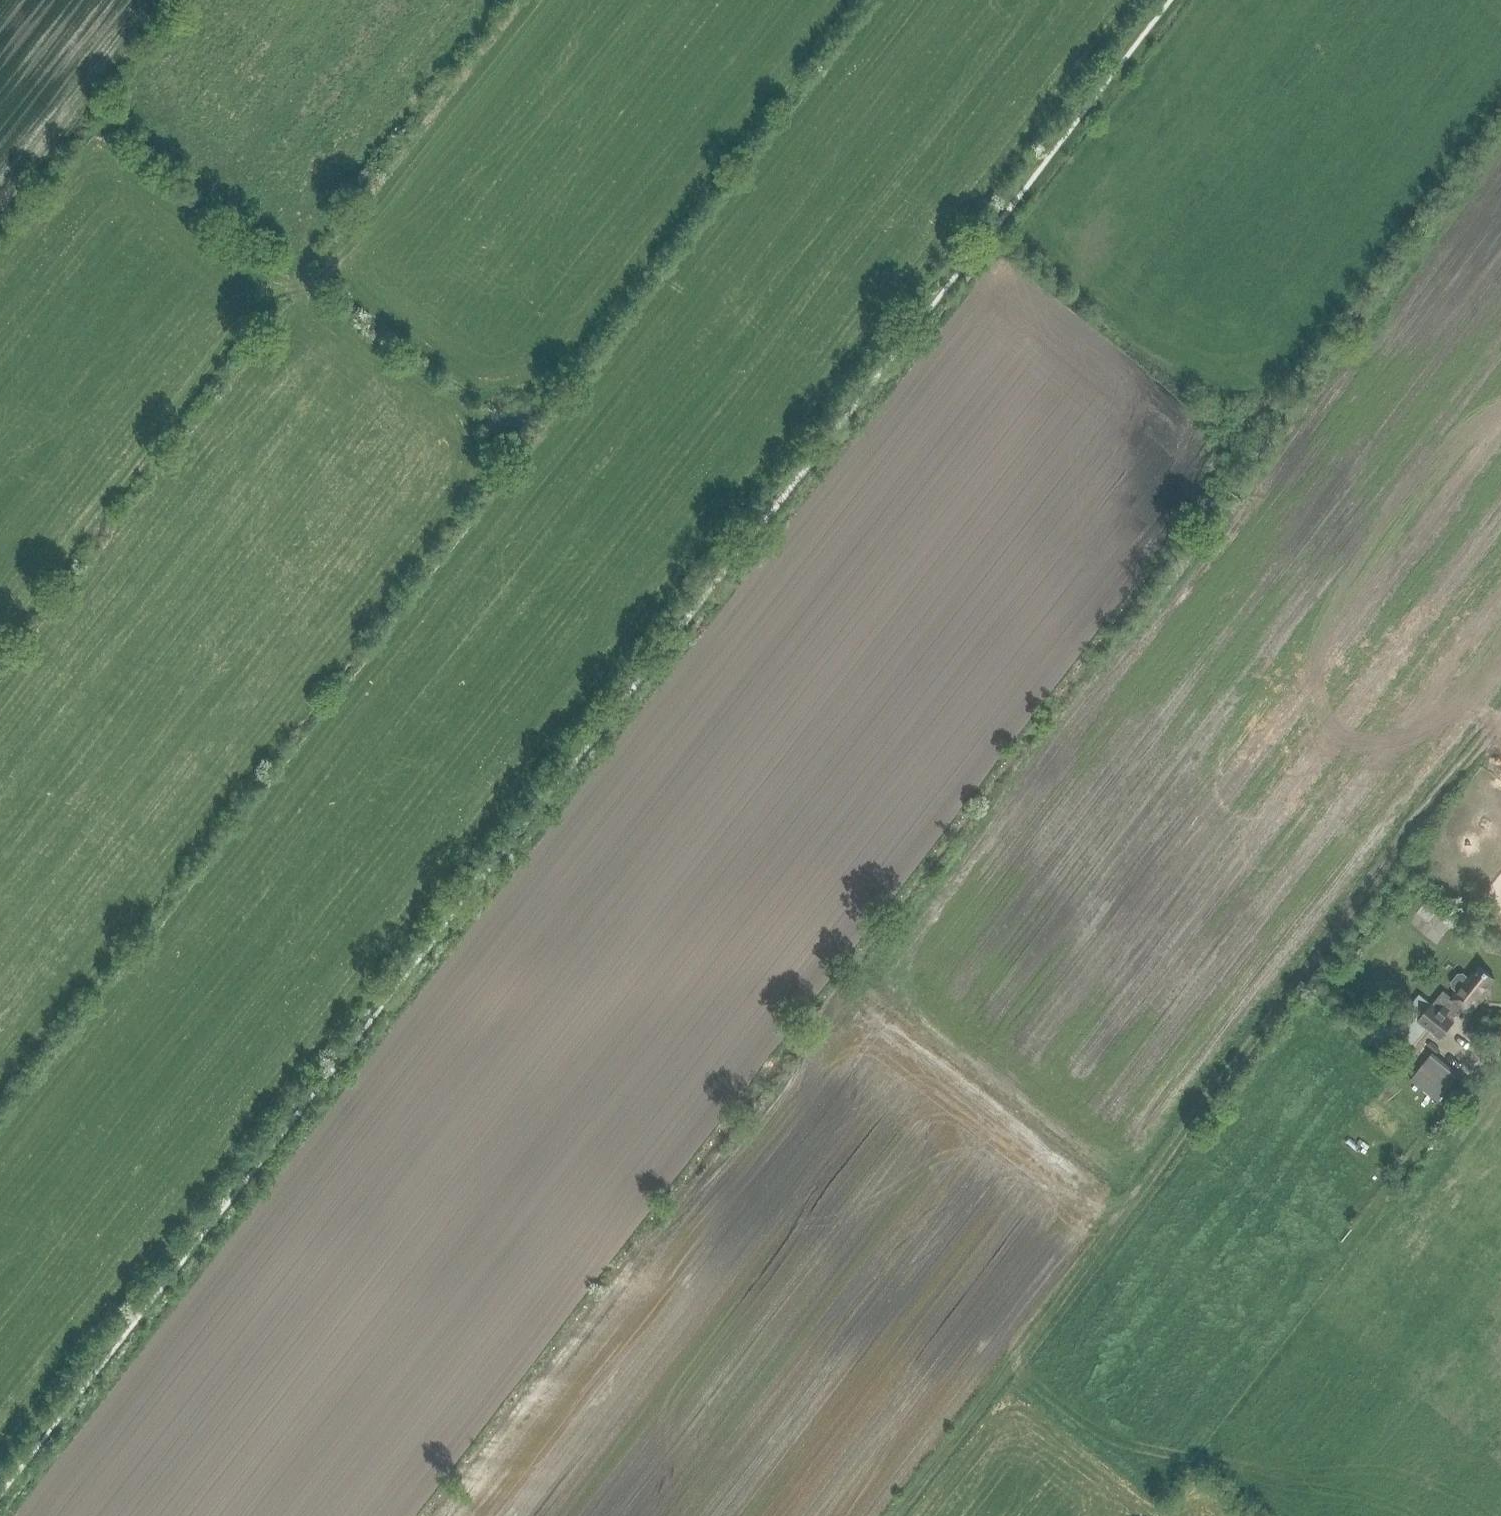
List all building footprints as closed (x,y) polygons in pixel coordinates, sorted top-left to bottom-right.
[(1429,901),(1411,919),(1437,944),(1455,925),(1429,901)] [(1433,1006),(1433,1005),(1420,1021),(1443,1038),(1455,1021),(1453,1019),(1462,1007),(1472,1015),(1492,988),(1490,987),(1495,980),(1477,966),(1467,979),(1463,975),(1458,975),(1452,983),(1452,988),(1457,992),(1451,999),(1443,993),(1433,1006)] [(1438,1051),(1408,1088),(1421,1099),(1430,1089),(1445,1101),(1466,1075),(1438,1051)]
